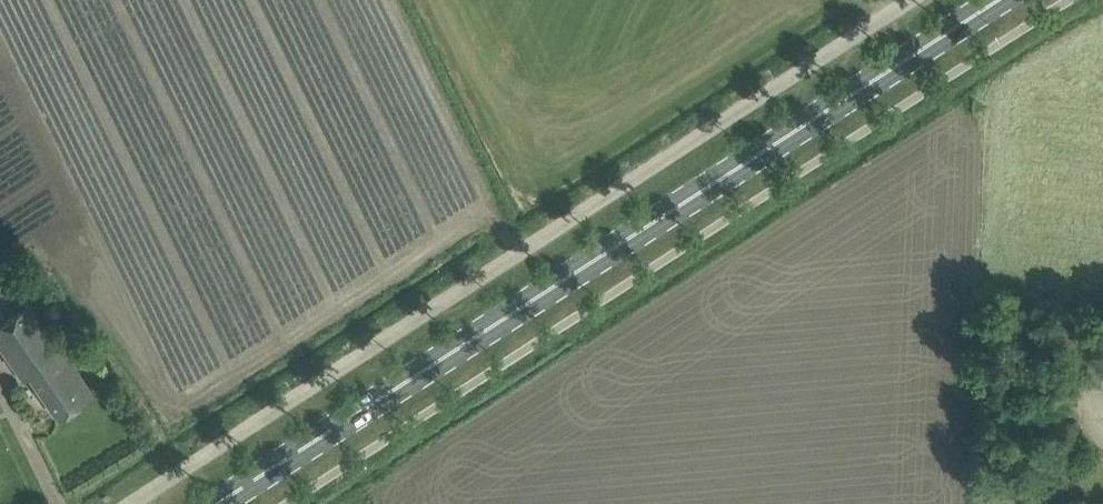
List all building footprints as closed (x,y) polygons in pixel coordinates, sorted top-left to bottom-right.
[(60,416),(94,393),(31,302),(0,323),(0,343),(25,379),(31,374),(60,416)]
